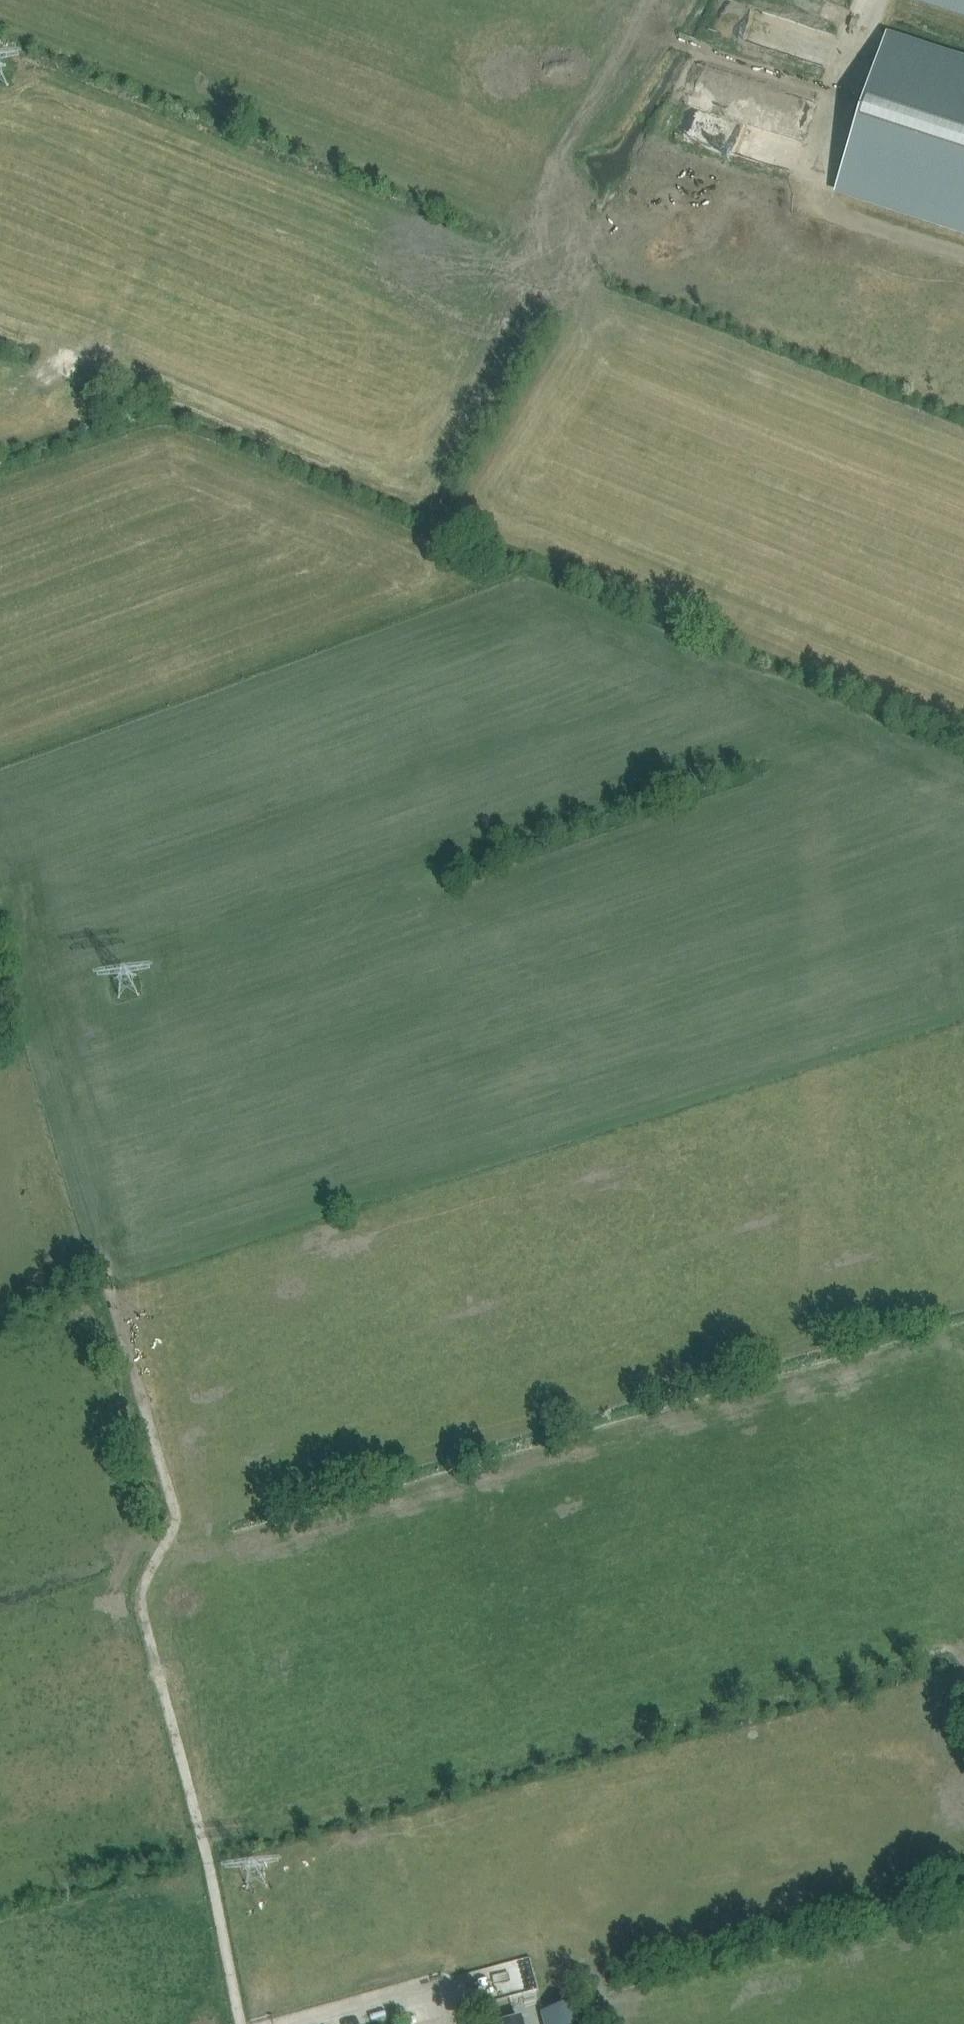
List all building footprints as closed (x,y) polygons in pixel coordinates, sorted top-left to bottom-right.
[(963,15),(963,0),(918,0),(963,15)] [(837,190),(963,231),(963,65),(886,39),(837,190)] [(729,103),(735,75),(699,68),(694,96),(729,103)] [(691,99),(680,135),(795,171),(808,129),(785,122),(790,107),(788,106),(790,100),(775,96),(767,122),(691,99)] [(544,2023),(582,2023),(577,2002),(540,2011),(544,2023)]
